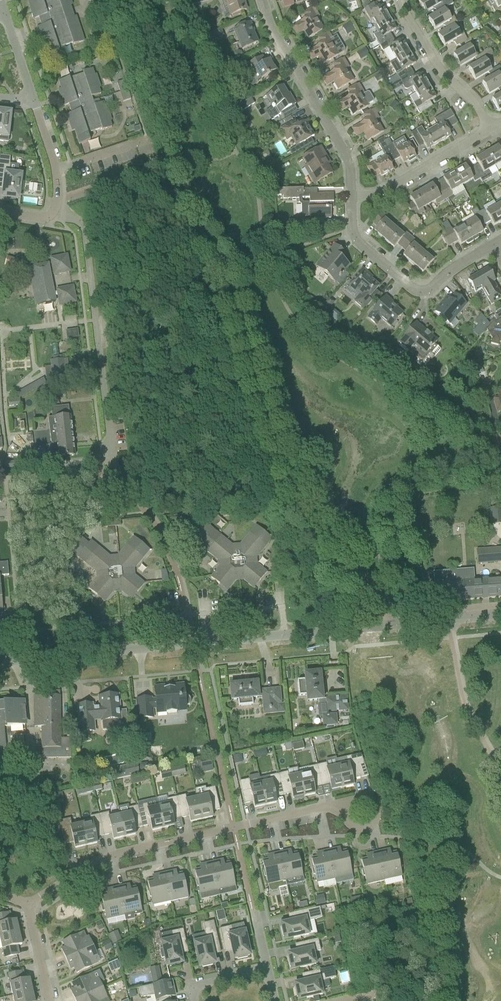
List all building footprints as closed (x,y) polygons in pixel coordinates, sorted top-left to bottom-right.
[(72,5),(70,0),(29,0),(27,1),(30,10),(35,8),(40,22),(44,35),(39,37),(42,46),(44,45),(47,54),(59,50),(58,48),(72,43),(73,45),(84,41),(76,16),(65,20),(62,8),(72,5)] [(102,12),(98,0),(89,0),(94,14),(102,12)] [(241,1),(241,0),(226,0),(230,15),(246,10),(243,0),(241,1)] [(418,2),(425,13),(434,8),(437,13),(428,18),(453,4),(451,0),(447,0),(444,2),(444,0),(421,0),(418,2)] [(495,5),(492,7),(497,16),(500,14),(500,0),(492,0),(495,5)] [(364,9),(370,6),(367,1),(361,4),(364,9)] [(382,6),(378,8),(375,3),(370,6),(364,9),(364,10),(370,21),(372,19),(376,25),(373,26),(373,27),(391,16),(388,10),(385,12),(382,6)] [(445,9),(453,4),(428,18),(434,30),(443,25),(446,30),(437,35),(454,25),(457,23),(452,15),(449,16),(445,9)] [(317,18),(319,17),(314,7),(303,13),(306,19),(292,27),(296,34),(303,30),(308,39),(324,30),(317,18)] [(392,24),(395,22),(391,16),(373,27),(377,33),(373,35),(379,46),(393,38),(390,33),(396,30),(392,24)] [(253,32),(254,31),(250,22),(233,30),(241,50),(258,43),(253,32)] [(347,35),(355,30),(350,22),(342,27),(347,35)] [(462,31),(459,33),(454,25),(437,35),(444,46),(453,41),(456,46),(459,45),(470,39),(470,38),(467,40),(462,31)] [(204,44),(224,36),(221,28),(205,35),(201,37),(204,44)] [(321,44),(307,52),(311,60),(318,56),(323,64),(332,59),(338,55),(344,52),(345,50),(342,46),(340,45),(334,49),(329,40),(332,38),(329,33),(326,34),(319,38),(318,39),(321,44)] [(402,40),(396,44),(393,38),(379,46),(383,51),(389,48),(396,59),(396,60),(409,52),(402,40)] [(472,49),(475,47),(470,39),(459,45),(462,50),(453,55),(459,67),(474,58),(476,57),(472,49)] [(360,59),(368,54),(364,48),(356,53),(360,59)] [(488,57),(493,54),(490,49),(476,57),(474,58),(477,63),(468,69),(475,80),(498,66),(491,70),(487,63),(490,61),(488,57)] [(396,59),(389,63),(396,75),(397,76),(399,80),(413,72),(410,67),(415,64),(409,52),(396,60),(396,59)] [(269,60),(265,62),(262,56),(245,66),(255,83),(276,71),(269,60)] [(347,69),(349,68),(344,58),(332,65),(336,70),(322,78),(326,86),(333,82),(338,90),(354,81),(347,69)] [(475,80),(488,73),(491,78),(482,83),(488,94),(500,87),(500,78),(500,77),(500,71),(498,66),(475,80)] [(96,74),(94,75),(92,69),(83,72),(83,74),(69,78),(58,82),(61,89),(58,90),(60,97),(65,95),(74,122),(69,124),(72,131),(74,130),(79,144),(90,141),(88,133),(101,129),(102,131),(112,127),(109,121),(111,121),(107,108),(105,108),(103,102),(94,105),(92,97),(100,94),(98,88),(100,87),(96,74)] [(224,81),(233,76),(229,69),(220,74),(224,81)] [(422,74),(416,78),(413,72),(399,80),(405,89),(407,90),(412,87),(416,93),(428,86),(422,74)] [(123,102),(131,99),(124,80),(117,83),(123,102)] [(367,92),(364,93),(359,83),(347,90),(350,95),(337,103),(341,111),(348,107),(353,115),(369,106),(368,104),(373,102),(373,100),(369,93),(367,92)] [(291,98),(290,98),(283,86),(266,96),(272,106),(271,106),(271,107),(268,109),(273,118),(277,116),(278,117),(278,116),(278,115),(280,114),(280,113),(295,104),(291,98)] [(429,101),(435,98),(428,86),(416,93),(419,100),(413,104),(419,114),(432,106),(429,101)] [(500,110),(500,87),(488,94),(488,95),(497,89),(500,94),(491,100),(498,111),(500,110)] [(237,113),(254,104),(251,98),(234,107),(237,113)] [(376,114),(380,111),(378,107),(362,116),(365,121),(352,129),(356,137),(363,133),(368,141),(383,131),(377,120),(379,119),(376,114)] [(8,137),(10,121),(9,121),(10,112),(8,112),(8,111),(0,110),(0,136),(8,137)] [(438,125),(431,129),(439,142),(450,136),(447,130),(452,126),(457,124),(457,123),(455,119),(452,115),(452,114),(450,110),(445,113),(436,118),(434,119),(438,125)] [(296,147),(314,136),(305,121),(296,127),(293,121),(279,130),(286,141),(290,139),(296,147)] [(419,128),(410,133),(413,138),(418,146),(423,143),(427,149),(439,142),(431,129),(423,134),(419,128)] [(394,160),(387,147),(382,139),(377,142),(381,150),(385,156),(367,167),(373,177),(379,174),(381,176),(393,169),(389,163),(394,160)] [(389,139),(384,142),(387,147),(394,160),(400,157),(403,163),(408,161),(409,162),(416,158),(412,151),(416,148),(412,141),(407,144),(396,150),(392,144),(389,139)] [(500,151),(498,146),(487,153),(495,167),(500,163),(500,151)] [(324,160),(327,159),(320,147),(302,158),(306,166),(304,168),(313,185),(332,174),(324,160)] [(486,153),(485,152),(484,151),(478,154),(478,156),(479,158),(475,160),(478,164),(473,167),(480,179),(480,178),(482,182),(490,177),(491,175),(488,170),(495,167),(487,153),(486,153)] [(3,186),(3,189),(4,189),(3,197),(5,198),(5,199),(15,200),(16,199),(18,199),(19,191),(22,191),(24,182),(20,182),(22,175),(18,174),(9,173),(10,164),(10,157),(0,155),(0,186),(3,186)] [(473,167),(468,170),(465,166),(454,172),(462,186),(473,180),(474,182),(480,179),(473,167)] [(451,192),(462,186),(454,172),(443,179),(445,183),(440,187),(447,199),(453,195),(451,192)] [(440,187),(435,190),(432,185),(421,191),(429,205),(435,202),(437,205),(447,199),(440,187)] [(331,218),(331,205),(333,205),(333,194),(317,194),(317,189),(317,188),(275,189),(275,195),(283,195),(283,199),(298,198),(298,203),(301,205),(301,214),(304,217),(308,217),(308,210),(315,210),(315,219),(331,218)] [(423,209),(429,205),(421,191),(410,198),(412,203),(407,206),(414,219),(425,213),(423,209)] [(500,222),(500,214),(497,206),(486,212),(484,210),(478,213),(485,224),(490,221),(493,226),(500,222)] [(475,219),(464,225),(473,242),(473,241),(478,238),(479,236),(478,235),(483,232),(480,227),(485,224),(478,213),(476,209),(471,212),(475,219)] [(390,220),(389,219),(381,212),(373,223),(377,227),(374,231),(384,240),(394,227),(389,222),(390,220)] [(473,242),(464,225),(453,232),(451,229),(446,232),(452,243),(458,240),(460,245),(465,242),(466,244),(468,244),(473,241),(473,242)] [(402,229),(399,232),(394,227),(384,240),(393,248),(397,244),(402,248),(411,237),(402,229)] [(447,247),(452,243),(446,232),(440,235),(441,238),(447,247)] [(418,247),(420,244),(411,237),(402,248),(406,252),(403,256),(413,264),(423,252),(418,247)] [(338,257),(342,252),(334,246),(320,263),(326,269),(323,273),(335,283),(339,278),(341,277),(340,276),(349,265),(338,257)] [(431,254),(429,257),(423,252),(413,264),(422,273),(435,258),(431,254)] [(54,274),(70,271),(67,256),(51,259),(54,274)] [(6,257),(4,265),(12,267),(14,260),(6,257)] [(36,306),(55,302),(48,264),(29,268),(36,306)] [(368,277),(370,275),(362,269),(348,286),(359,295),(353,301),(364,310),(372,301),(369,298),(379,286),(368,277)] [(494,282),(487,269),(468,280),(475,293),(481,289),(490,305),(500,299),(500,295),(493,282),(494,282)] [(60,306),(76,302),(73,287),(57,290),(60,306)] [(447,298),(435,312),(446,321),(450,324),(451,323),(452,325),(457,319),(455,318),(466,305),(462,302),(454,295),(450,300),(447,298)] [(392,305),(394,304),(385,297),(367,318),(376,326),(381,320),(390,328),(402,314),(392,305)] [(325,303),(324,303),(319,309),(325,314),(329,310),(329,309),(330,307),(325,303)] [(481,315),(475,322),(479,326),(485,331),(486,329),(490,325),(481,315)] [(500,319),(496,321),(491,324),(490,325),(486,329),(491,339),(490,344),(498,346),(499,343),(500,342),(500,320),(500,319)] [(434,344),(437,341),(416,323),(398,343),(421,364),(427,357),(431,361),(440,350),(434,344)] [(351,336),(360,333),(357,327),(349,331),(351,336)] [(381,360),(389,355),(384,348),(377,352),(381,360)] [(64,365),(67,365),(67,359),(61,360),(50,361),(52,380),(65,378),(64,365)] [(500,411),(500,396),(500,395),(492,398),(497,412),(500,411)] [(52,418),(48,418),(51,445),(48,445),(50,459),(59,458),(75,456),(70,416),(68,406),(51,408),(52,418)] [(490,508),(491,524),(500,523),(500,507),(490,508)] [(203,522),(195,532),(204,540),(199,545),(219,561),(219,567),(211,577),(211,578),(219,584),(221,581),(229,588),(235,580),(243,579),(250,586),(257,578),(260,581),(266,573),(256,564),(255,558),(271,538),(256,525),(240,545),(232,546),(212,529),(203,522)] [(489,534),(490,549),(500,548),(500,533),(489,534)] [(79,536),(68,549),(77,556),(97,573),(97,578),(88,589),(97,596),(99,593),(107,599),(113,592),(121,591),(128,597),(134,590),(137,592),(144,584),(134,575),(133,569),(149,550),(134,537),(117,556),(110,557),(90,541),(88,544),(79,536)] [(486,549),(487,563),(500,562),(500,548),(490,549),(486,549)] [(8,575),(7,562),(0,563),(0,576),(8,575)] [(453,572),(454,582),(456,600),(472,599),(500,597),(500,578),(474,580),(473,578),(473,570),(458,571),(453,572)] [(448,572),(434,573),(434,581),(436,602),(456,600),(454,582),(453,572),(448,572)] [(305,680),(297,681),(298,691),(299,696),(305,695),(306,702),(318,701),(318,704),(317,704),(318,717),(323,717),(323,726),(336,725),(335,713),(330,714),(330,713),(347,711),(347,707),(346,697),(326,699),(323,699),(322,691),(321,682),(320,672),(305,674),(305,680)] [(262,692),(258,692),(257,682),(248,683),(239,684),(230,685),(231,700),(238,700),(238,706),(253,705),(252,699),(260,699),(260,698),(262,697),(263,715),(278,714),(286,713),(285,704),(281,704),(279,689),(262,691),(262,692)] [(184,695),(183,686),(183,685),(173,686),(173,688),(164,689),(164,687),(154,688),(155,698),(155,700),(151,700),(150,698),(137,699),(139,720),(154,719),(153,709),(155,709),(156,713),(185,710),(185,707),(186,707),(187,707),(188,706),(189,705),(190,704),(190,703),(190,702),(190,701),(190,700),(190,699),(190,698),(189,697),(188,697),(188,696),(187,696),(186,695),(185,695),(184,695)] [(39,696),(33,696),(34,723),(34,727),(41,727),(42,749),(42,759),(71,758),(70,738),(60,739),(60,691),(53,691),(53,696),(39,696)] [(91,704),(78,706),(80,732),(94,731),(95,731),(94,721),(94,720),(101,719),(102,730),(112,729),(112,728),(111,720),(120,719),(120,721),(120,727),(120,729),(128,728),(126,710),(119,710),(118,695),(99,697),(100,707),(92,708),(91,704)] [(16,703),(16,700),(0,701),(0,750),(6,750),(4,727),(25,725),(23,708),(21,709),(20,702),(16,703)] [(293,751),(304,749),(302,742),(292,745),(293,751)] [(347,764),(337,766),(342,788),(353,785),(352,780),(367,776),(368,776),(361,754),(358,755),(346,757),(347,764)] [(234,765),(243,763),(241,755),(233,756),(234,765)] [(211,759),(199,761),(200,762),(201,768),(212,766),(211,759)] [(326,763),(317,765),(322,787),(330,785),(331,790),(342,788),(337,766),(327,769),(326,763)] [(117,779),(138,774),(137,764),(114,769),(117,779)] [(309,773),(299,775),(304,797),(315,794),(313,788),(322,787),(317,765),(308,767),(309,773)] [(162,780),(171,777),(170,770),(160,772),(162,780)] [(288,772),(278,774),(283,795),(291,793),(292,799),(304,797),(299,775),(289,777),(288,772)] [(275,797),(283,795),(278,774),(269,776),(270,782),(260,784),(265,805),(276,803),(275,797)] [(260,784),(250,786),(249,779),(239,782),(244,804),(253,802),(254,808),(265,805),(260,784)] [(92,785),(94,792),(102,790),(101,783),(92,785)] [(92,785),(85,787),(86,793),(94,792),(92,785)] [(214,787),(206,789),(205,787),(194,789),(196,798),(201,820),(212,817),(211,812),(220,810),(214,787)] [(196,798),(186,800),(185,795),(176,797),(181,818),(189,817),(190,822),(201,820),(196,798)] [(173,820),(181,818),(176,797),(167,799),(168,805),(158,807),(163,829),(174,826),(173,820)] [(141,805),(137,806),(142,827),(150,825),(152,831),(163,829),(158,807),(156,799),(141,802),(141,805)] [(134,829),(142,827),(137,806),(128,808),(129,813),(119,816),(124,837),(135,835),(134,829)] [(119,816),(109,818),(108,812),(99,814),(104,836),(112,834),(113,840),(124,837),(119,816)] [(96,838),(104,836),(99,814),(90,817),(91,822),(81,824),(86,846),(97,843),(96,838)] [(81,824),(72,826),(70,819),(59,821),(64,845),(73,843),(75,848),(86,846),(81,824)] [(346,851),(340,852),(339,848),(328,851),(334,878),(351,874),(350,867),(351,866),(350,860),(348,860),(346,851)] [(396,852),(390,853),(389,850),(378,852),(384,880),(401,876),(400,868),(402,868),(401,861),(398,862),(396,852)] [(290,851),(279,853),(285,881),(302,877),(301,869),(302,869),(300,862),(299,863),(297,853),(291,854),(290,851)] [(316,882),(334,878),(328,851),(316,854),(317,857),(311,858),(313,868),(311,869),(313,875),(315,875),(316,882)] [(366,884),(384,880),(378,852),(366,855),(367,859),(361,860),(363,870),(361,870),(363,876),(365,876),(366,884)] [(278,888),(286,887),(279,853),(267,856),(268,859),(262,861),(264,870),(263,871),(264,877),(265,877),(267,885),(268,884),(269,890),(272,892),(276,891),(278,888)] [(223,860),(211,863),(217,890),(235,886),(234,884),(233,879),(234,878),(233,872),(232,872),(229,863),(224,864),(223,860)] [(200,894),(217,890),(211,863),(199,865),(200,869),(194,870),(197,880),(195,880),(197,887),(198,887),(200,894)] [(182,873),(176,875),(176,871),(164,873),(170,901),(188,897),(186,889),(187,889),(186,883),(184,883),(182,873)] [(152,905),(170,901),(164,873),(152,876),(153,880),(147,881),(149,891),(148,891),(149,897),(151,897),(152,905)] [(129,885),(117,887),(124,915),(141,911),(139,903),(141,903),(140,896),(138,897),(136,887),(130,889),(129,885)] [(106,919),(124,915),(117,887),(106,890),(107,894),(101,895),(103,905),(100,905),(102,912),(104,911),(106,919)] [(316,906),(325,904),(323,895),(314,897),(316,906)] [(352,909),(363,906),(361,896),(350,898),(352,909)] [(306,923),(322,918),(320,907),(290,914),(292,921),(290,922),(290,923),(281,924),(282,927),(280,927),(283,937),(284,937),(284,939),(293,937),(293,938),(309,935),(306,923)] [(217,920),(224,918),(222,909),(215,911),(217,920)] [(10,922),(8,913),(0,915),(0,937),(19,933),(19,932),(20,931),(18,924),(17,925),(16,920),(10,922)] [(213,952),(220,950),(213,921),(203,923),(205,940),(193,943),(197,958),(198,958),(200,967),(202,966),(202,967),(212,965),(212,964),(214,963),(212,955),(213,954),(213,952)] [(245,931),(233,934),(231,926),(219,929),(224,949),(231,948),(232,950),(233,950),(235,959),(237,958),(237,960),(247,957),(247,956),(249,955),(247,947),(249,947),(245,931)] [(162,949),(159,950),(161,959),(165,958),(167,966),(169,965),(170,967),(180,964),(180,963),(182,963),(180,954),(181,954),(180,951),(187,950),(183,929),(171,932),(173,939),(160,942),(162,949)] [(112,944),(121,940),(117,931),(108,935),(112,944)] [(89,939),(87,940),(83,932),(62,942),(65,947),(62,949),(63,953),(65,959),(93,947),(89,939)] [(19,934),(19,933),(0,937),(0,941),(4,958),(17,955),(15,946),(22,945),(21,940),(22,940),(20,933),(19,934)] [(313,953),(320,951),(318,939),(297,944),(299,951),(296,952),(297,952),(288,954),(288,957),(287,957),(289,967),(291,967),(291,969),(300,967),(300,968),(315,965),(313,953)] [(105,952),(112,949),(108,941),(101,944),(105,952)] [(93,947),(65,959),(68,965),(69,965),(71,969),(74,967),(76,973),(85,969),(97,963),(100,961),(98,958),(95,952),(93,948),(93,947)] [(111,972),(120,968),(117,960),(108,964),(111,972)] [(151,978),(160,976),(158,967),(149,969),(151,978)] [(319,982),(336,978),(333,967),(304,974),(306,981),(303,982),(295,984),(295,987),(294,987),(296,997),(297,997),(298,999),(306,997),(307,998),(322,995),(319,982)] [(30,979),(23,980),(21,972),(8,975),(12,996),(32,991),(32,990),(33,990),(32,983),(31,983),(30,979)] [(97,977),(95,978),(93,973),(72,983),(74,989),(71,990),(73,994),(72,994),(75,1000),(102,988),(97,977)] [(117,990),(123,987),(121,981),(115,984),(117,990)] [(171,982),(171,981),(138,988),(140,997),(154,995),(156,1000),(171,1000),(170,997),(174,996),(173,991),(174,990),(172,982),(171,982)] [(75,1000),(104,1000),(107,999),(102,988),(75,1000)] [(12,996),(14,1000),(35,1000),(34,999),(35,999),(34,992),(33,992),(32,991),(12,996)]
